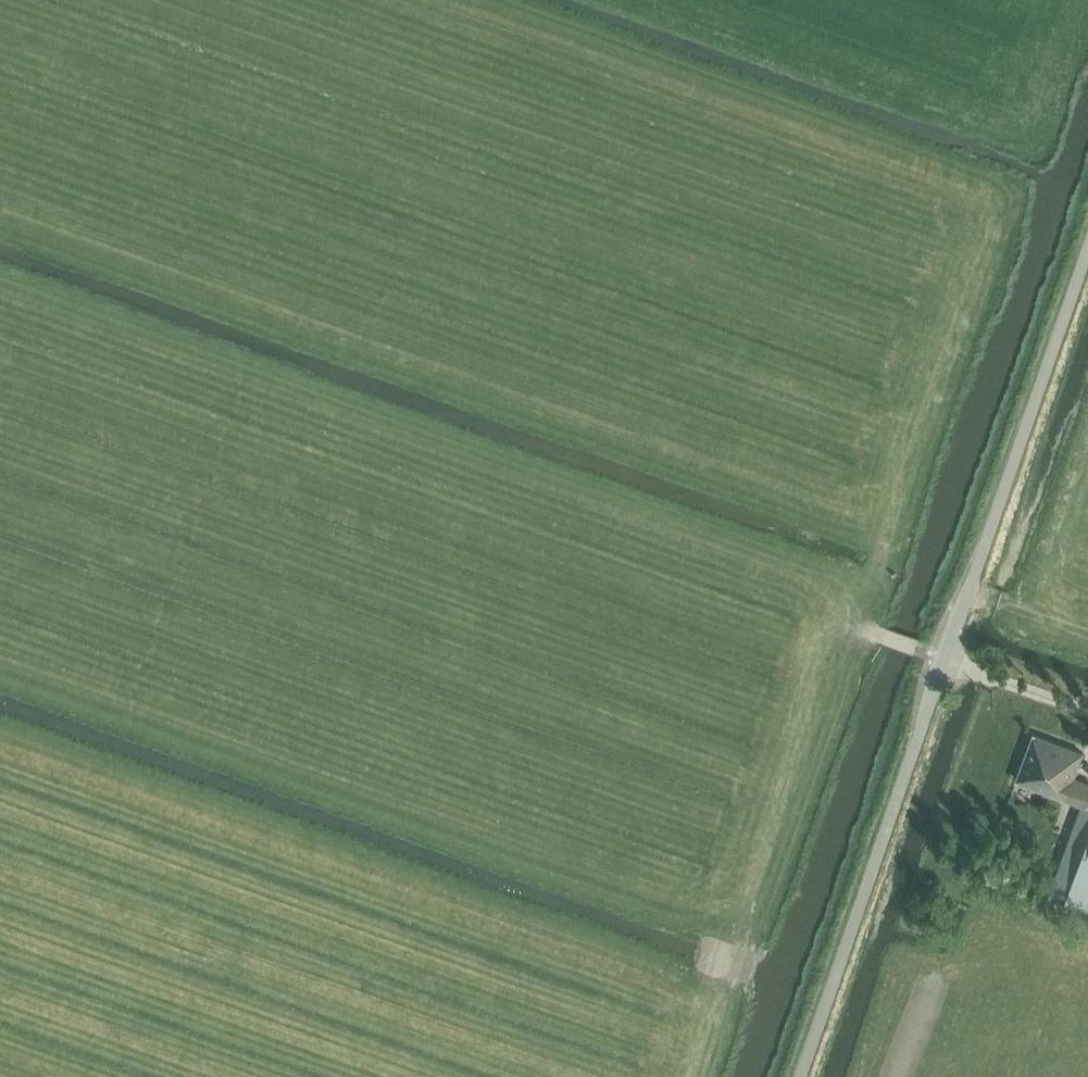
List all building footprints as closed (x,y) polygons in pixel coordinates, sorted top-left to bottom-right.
[(1074,776),(1082,753),(1033,736),(1016,781),(1086,807),(1079,827),(1087,830),(1087,782),(1074,776)] [(1066,900),(1087,908),(1087,839),(1066,900)]
